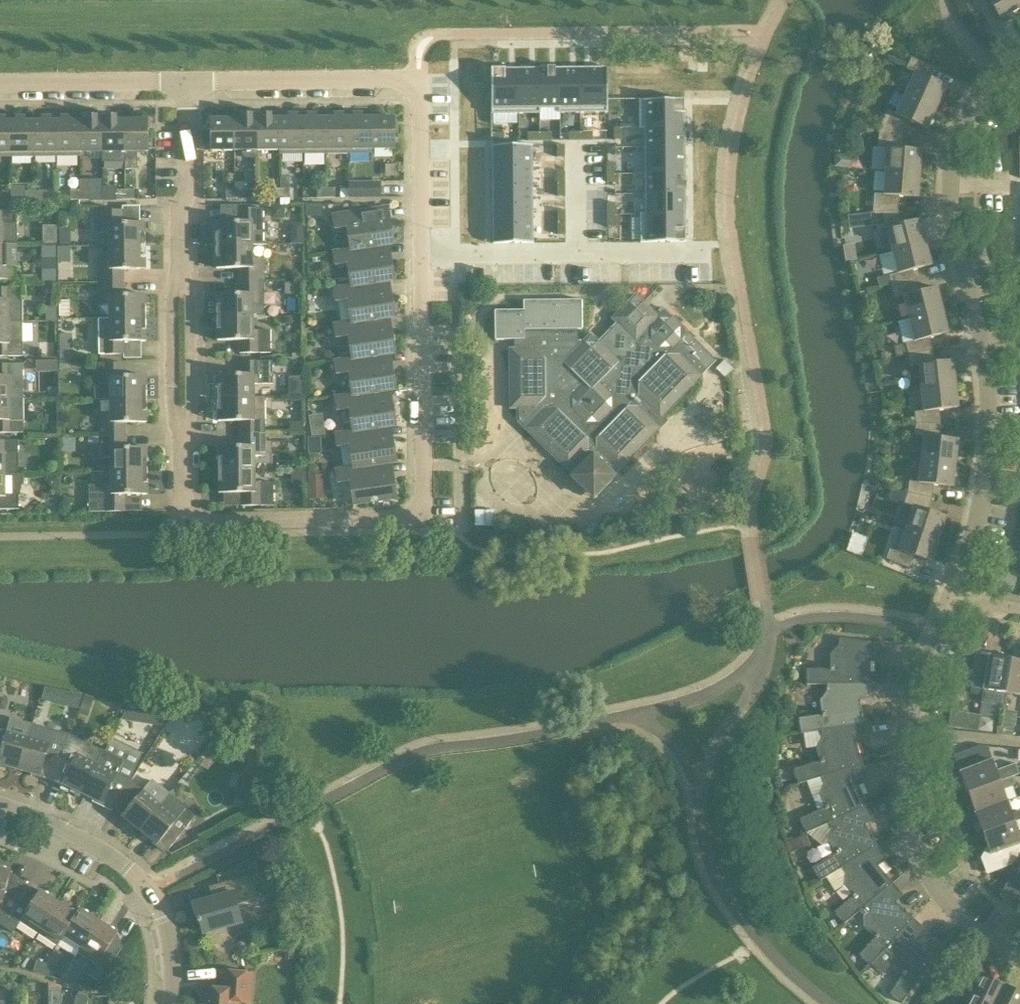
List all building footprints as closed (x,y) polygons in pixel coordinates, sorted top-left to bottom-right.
[(992,30),(1010,20),(1009,19),(1011,13),(1019,8),(1015,0),(975,0),(992,30)] [(905,93),(936,108),(946,86),(929,78),(933,68),(911,58),(906,69),(914,73),(905,93)] [(540,68),(540,108),(560,108),(560,67),(540,68)] [(560,67),(560,108),(581,108),(580,67),(560,67)] [(580,67),(581,108),(608,108),(608,100),(608,67),(580,67)] [(492,68),(492,108),(519,108),(519,68),(492,68)] [(519,68),(519,108),(540,108),(540,68),(519,68)] [(936,108),(905,93),(895,114),(887,110),(879,128),(903,134),(909,121),(926,129),(936,108)] [(608,108),(608,112),(616,112),(616,100),(608,100),(608,108)] [(640,100),(640,127),(681,127),(681,100),(640,100)] [(325,118),(325,149),(348,149),(348,118),(343,118),(343,113),(333,113),(333,118),(325,118)] [(348,118),(349,149),(394,149),(394,117),(362,117),(362,113),(352,113),(352,118),(348,118)] [(257,158),(257,150),(257,118),(252,119),(252,114),(242,114),(242,119),(234,119),(234,150),(242,150),(242,154),(245,158),(257,158)] [(257,118),(257,150),(280,150),(279,118),(271,118),(271,114),(261,114),(261,118),(257,118)] [(279,118),(280,150),(303,150),(302,118),(297,118),(297,114),(288,114),(288,118),(279,118)] [(302,118),(303,150),(325,149),(325,118),(316,118),(316,114),(307,114),(307,118),(302,118)] [(106,115),(106,120),(101,120),(102,152),(102,162),(124,161),(124,120),(116,120),(116,115),(106,115)] [(10,152),(10,121),(5,121),(5,116),(0,116),(0,153),(10,152)] [(15,116),(15,121),(10,121),(10,152),(33,152),(33,121),(24,121),(24,116),(15,116)] [(41,116),(41,121),(33,121),(33,152),(56,152),(56,120),(51,120),(51,116),(41,116)] [(60,116),(60,120),(56,120),(56,152),(79,152),(78,120),(70,120),(70,116),(60,116)] [(87,116),(87,120),(78,120),(79,152),(102,152),(101,120),(97,120),(97,116),(87,116)] [(234,150),(234,119),(210,119),(211,151),(234,150)] [(137,151),(148,151),(148,120),(124,120),(124,161),(124,169),(137,169),(137,151)] [(614,128),(614,140),(622,139),(622,127),(614,128)] [(640,127),(640,148),(681,148),(681,127),(640,127)] [(885,171),(919,174),(921,151),(902,149),(903,134),(879,128),(877,148),(887,149),(885,171)] [(492,132),(492,140),(504,140),(504,132),(492,132)] [(528,132),(528,140),(540,140),(540,132),(528,132)] [(540,132),(540,140),(552,140),(552,132),(540,132)] [(569,132),(569,140),(581,140),(581,132),(569,132)] [(581,132),(581,140),(593,140),(593,132),(581,132)] [(492,145),(492,165),(533,165),(533,145),(492,145)] [(557,145),(557,157),(565,157),(565,145),(557,145)] [(640,148),(640,174),(681,174),(681,148),(640,148)] [(834,154),(833,167),(848,168),(849,155),(834,154)] [(608,162),(608,174),(616,174),(616,162),(608,162)] [(492,165),(492,185),(533,184),(533,165),(492,165)] [(919,174),(885,171),(883,194),(874,193),(872,212),(897,210),(898,196),(917,197),(919,174)] [(557,172),(557,184),(565,184),(565,172),(557,172)] [(608,174),(608,182),(620,182),(620,174),(616,174),(608,174)] [(640,174),(640,195),(681,194),(681,174),(640,174)] [(225,189),(225,198),(235,198),(234,189),(234,182),(226,183),(226,189),(225,189)] [(349,182),(349,197),(371,197),(371,182),(349,182)] [(492,185),(492,204),(533,204),(533,184),(492,185)] [(557,184),(557,196),(565,196),(565,184),(557,184)] [(271,188),(271,197),(280,197),(280,188),(271,188)] [(289,198),(289,188),(280,188),(280,197),(289,198)] [(316,188),(317,198),(326,198),(326,188),(316,188)] [(335,198),(335,188),(326,188),(326,198),(335,198)] [(115,189),(115,199),(125,199),(125,189),(115,189)] [(134,199),(134,189),(125,189),(125,199),(134,199)] [(243,198),(243,189),(234,189),(235,198),(243,198)] [(70,190),(70,200),(79,200),(79,190),(70,190)] [(88,200),(88,190),(79,190),(79,200),(88,200)] [(24,191),(24,200),(34,200),(34,191),(24,191)] [(42,200),(42,191),(34,191),(34,200),(42,200)] [(640,195),(641,215),(681,215),(681,194),(640,195)] [(608,203),(609,215),(617,215),(617,203),(608,203)] [(284,217),(284,204),(280,204),(271,204),(271,218),(284,217)] [(323,204),(306,204),(306,216),(323,215),(323,204)] [(492,204),(493,223),(533,223),(533,204),(492,204)] [(238,209),(238,221),(215,222),(216,245),(252,245),(252,244),(263,244),(263,231),(263,208),(238,209)] [(335,229),(352,227),(355,248),(355,249),(383,245),(393,244),(390,225),(385,226),(382,208),(333,215),(335,229)] [(122,210),(97,210),(97,233),(108,232),(108,246),(145,246),(145,222),(122,223),(122,210)] [(892,251),(925,242),(919,220),(901,224),(897,210),(872,212),(877,231),(886,229),(892,251)] [(16,211),(0,211),(0,245),(16,245),(16,223),(16,211)] [(557,211),(557,223),(565,223),(565,211),(557,211)] [(609,215),(609,227),(617,227),(617,215),(609,215)] [(641,215),(641,242),(681,242),(681,215),(641,215)] [(493,223),(493,243),(533,243),(533,223),(493,223)] [(557,223),(557,235),(565,235),(565,223),(557,223)] [(925,242),(892,251),(897,273),(888,275),(888,277),(880,279),(883,289),(915,281),(912,270),(931,265),(925,242)] [(41,279),(57,280),(57,261),(71,261),(71,245),(42,244),(41,279)] [(16,267),(17,267),(16,245),(0,245),(0,280),(16,280),(16,267)] [(238,281),(263,281),(263,258),(252,258),(252,245),(216,245),(216,268),(238,268),(238,281)] [(356,285),(383,281),(383,282),(394,280),(391,262),(385,262),(383,245),(355,249),(355,248),(333,251),(335,266),(352,263),(356,284),(356,285)] [(108,259),(97,259),(98,282),(123,282),(123,269),(145,269),(145,246),(108,246),(108,259)] [(37,274),(20,275),(20,283),(37,282),(37,274)] [(216,317),(253,317),(253,304),(264,303),(263,281),(238,281),(238,293),(216,294),(216,317)] [(356,321),(383,317),(384,318),(394,316),(391,298),(386,299),(383,282),(383,281),(356,285),(356,284),(333,288),(335,302),(353,299),(356,321)] [(908,318),(942,310),(936,288),(918,292),(915,281),(883,289),(885,297),(893,295),(894,299),(903,296),(908,318)] [(98,305),(109,305),(109,318),(145,318),(145,294),(123,295),(123,282),(98,282),(98,283),(92,283),(92,287),(98,287),(98,305)] [(22,287),(0,287),(0,322),(23,322),(22,287)] [(591,292),(591,290),(582,290),(582,292),(582,300),(591,300),(591,292)] [(582,343),(577,338),(577,329),(582,329),(581,300),(523,300),(523,310),(494,310),(495,340),(514,339),(514,349),(510,349),(510,408),(517,408),(517,414),(529,425),(526,428),(573,475),(572,476),(593,497),(614,476),(613,475),(659,428),(654,423),(716,361),(665,310),(659,316),(635,292),(610,318),(609,316),(582,343)] [(45,307),(45,321),(57,321),(56,307),(45,307)] [(942,310),(908,318),(914,341),(905,343),(907,354),(932,350),(929,338),(947,333),(942,310)] [(264,330),(253,330),(253,317),(216,317),(217,340),(239,340),(239,353),(264,353),(264,330)] [(357,358),(384,354),(394,353),(392,334),(386,335),(384,318),(383,317),(356,321),(334,324),(336,338),(353,336),(356,357),(357,358)] [(98,332),(98,354),(124,354),(123,341),(146,341),(145,318),(109,318),(109,332),(98,332)] [(23,356),(23,322),(0,322),(0,356),(23,356)] [(72,359),(72,346),(59,347),(59,359),(72,359)] [(921,388),(955,384),(952,361),(933,363),(932,350),(907,354),(909,366),(918,365),(921,388)] [(384,354),(357,358),(356,357),(334,360),(336,375),(354,372),(357,393),(357,394),(384,390),(384,391),(395,389),(392,371),(387,371),(384,354)] [(58,368),(66,368),(66,359),(58,359),(58,368)] [(239,361),(239,374),(217,374),(217,398),(254,397),(253,384),(272,384),(272,361),(239,361)] [(733,369),(731,366),(725,361),(717,370),(725,377),(731,371),(733,369)] [(10,398),(23,398),(23,363),(0,364),(0,398),(10,398)] [(98,363),(99,386),(110,386),(110,399),(146,399),(146,375),(124,376),(124,363),(98,363)] [(955,384),(921,388),(923,411),(914,412),(915,424),(940,424),(939,410),(957,408),(955,384)] [(357,430),(385,426),(385,427),(395,425),(392,407),(387,408),(384,391),(384,390),(357,394),(357,393),(334,397),(337,411),(354,408),(357,430)] [(240,433),(265,433),(265,410),(254,411),(254,397),(217,398),(217,421),(240,421),(240,433)] [(24,432),(24,420),(10,420),(10,398),(0,398),(0,433),(24,432)] [(110,412),(99,412),(99,435),(124,435),(124,422),(146,422),(146,399),(110,399),(110,412)] [(312,436),(325,434),(322,414),(309,416),(312,436)] [(290,433),(303,433),(303,423),(290,423),(290,433)] [(920,459),(955,463),(957,440),(939,438),(940,424),(915,424),(914,436),(923,437),(920,459)] [(358,467),(385,463),(396,462),(393,443),(387,444),(385,427),(385,426),(357,430),(335,433),(337,447),(354,445),(358,466),(358,467)] [(218,470),(254,469),(254,456),(265,456),(265,433),(240,433),(240,446),(218,446),(218,470)] [(99,458),(110,458),(110,471),(147,471),(147,447),(124,448),(124,435),(99,435),(90,436),(90,445),(99,444),(99,458)] [(23,474),(4,474),(4,453),(18,453),(18,440),(0,440),(0,475),(23,474)] [(955,463),(920,459),(918,482),(908,481),(907,493),(931,498),(933,484),(952,487),(955,463)] [(385,463),(358,467),(358,466),(335,470),(337,484),(355,481),(358,504),(396,498),(393,480),(388,481),(385,463)] [(265,483),(254,483),(254,469),(218,470),(218,493),(240,493),(240,506),(274,505),(273,483),(265,483)] [(292,484),(306,484),(306,470),(292,470),(292,484)] [(125,511),(125,494),(147,494),(147,471),(110,471),(111,485),(88,485),(88,512),(125,511)] [(18,509),(18,496),(23,474),(0,475),(0,509),(18,509)] [(323,475),(309,476),(310,488),(324,487),(323,475)] [(905,529),(938,539),(945,517),(927,511),(931,498),(907,493),(903,504),(912,507),(905,529)] [(931,562),(938,539),(905,529),(898,550),(889,548),(886,559),(909,569),(913,556),(931,562)] [(826,684),(870,684),(869,655),(880,657),(881,644),(839,638),(838,646),(830,654),(830,669),(806,669),(806,685),(826,684)] [(989,656),(983,690),(981,701),(1004,705),(1006,693),(1005,693),(1010,659),(989,656)] [(1010,659),(1005,693),(1006,693),(1019,695),(1019,661),(1010,659)] [(820,730),(863,724),(859,696),(870,696),(870,684),(826,684),(826,691),(820,700),(822,715),(798,718),(800,734),(820,731),(820,730)] [(74,693),(69,708),(77,710),(81,695),(74,693)] [(76,714),(86,718),(92,701),(82,697),(76,714)] [(128,701),(123,716),(161,727),(166,712),(128,701)] [(948,726),(964,729),(967,714),(950,711),(948,726)] [(806,781),(862,765),(854,738),(865,736),(863,724),(820,730),(820,731),(821,738),(816,747),(820,761),(797,768),(801,783),(806,781)] [(1013,735),(1013,727),(999,726),(999,734),(1013,735)] [(27,737),(0,730),(0,765),(18,770),(27,737)] [(63,747),(49,743),(27,737),(18,770),(40,776),(40,775),(52,778),(69,733),(63,747)] [(62,784),(82,794),(103,750),(69,733),(52,778),(62,784)] [(955,759),(960,772),(967,793),(1011,777),(1011,776),(1019,774),(1015,763),(996,771),(987,747),(955,759)] [(113,808),(131,780),(117,773),(123,760),(103,750),(82,794),(102,804),(102,803),(113,808)] [(806,781),(818,811),(802,817),(800,818),(806,832),(867,805),(855,780),(866,777),(862,765),(806,781)] [(231,769),(225,790),(249,797),(255,777),(231,769)] [(975,814),(1007,802),(1003,790),(1014,785),(1011,777),(967,793),(975,814)] [(131,780),(113,808),(123,816),(122,816),(140,830),(170,793),(151,778),(143,789),(131,780)] [(166,852),(188,826),(195,816),(186,808),(186,807),(170,793),(140,830),(157,844),(166,852)] [(1019,820),(1019,811),(1011,814),(1007,802),(975,814),(982,834),(1019,820)] [(823,879),(826,877),(877,845),(862,821),(872,817),(867,805),(806,832),(822,845),(828,842),(835,853),(815,866),(823,879)] [(1019,829),(1019,820),(982,834),(990,855),(1019,844),(1019,837),(1017,830),(1019,829)] [(806,834),(789,841),(793,851),(810,844),(806,834)] [(834,890),(843,885),(852,897),(834,912),(844,924),(859,911),(892,883),(874,861),(883,856),(877,845),(826,877),(834,890)] [(240,872),(252,869),(249,860),(238,866),(240,872)] [(3,926),(20,899),(5,890),(10,871),(0,868),(0,906),(0,925),(3,926)] [(200,921),(203,933),(241,922),(236,904),(259,897),(253,874),(218,884),(221,895),(192,904),(197,922),(200,921)] [(883,950),(913,918),(892,899),(900,893),(892,883),(859,911),(864,916),(864,928),(875,937),(858,955),(870,966),(884,951),(883,950)] [(13,933),(18,925),(23,917),(42,929),(59,903),(40,891),(30,906),(20,899),(3,926),(13,933)] [(77,914),(76,914),(59,903),(42,929),(60,941),(63,936),(77,914)] [(81,948),(98,921),(80,909),(76,914),(77,914),(63,936),(81,947),(81,948)] [(913,918),(883,950),(884,951),(889,955),(891,967),(903,975),(889,994),(902,1003),(938,951),(915,935),(922,927),(913,918)] [(123,947),(112,940),(117,933),(98,921),(81,948),(81,947),(78,951),(97,964),(90,976),(100,982),(123,947)] [(294,949),(284,950),(285,960),(295,958),(294,949)] [(36,961),(33,973),(42,975),(45,963),(36,961)] [(52,978),(55,966),(45,963),(42,975),(52,978)] [(206,1003),(238,1003),(238,1002),(249,1003),(252,974),(223,972),(222,990),(202,988),(202,989),(208,990),(206,1003)] [(1004,985),(982,975),(976,987),(965,982),(954,1003),(994,1003),(1004,985)] [(1004,985),(994,1003),(1019,1003),(1019,993),(1004,985)] [(49,1003),(61,1003),(61,989),(48,989),(49,1003)] [(88,998),(76,995),(74,1003),(87,1003),(88,998)]
